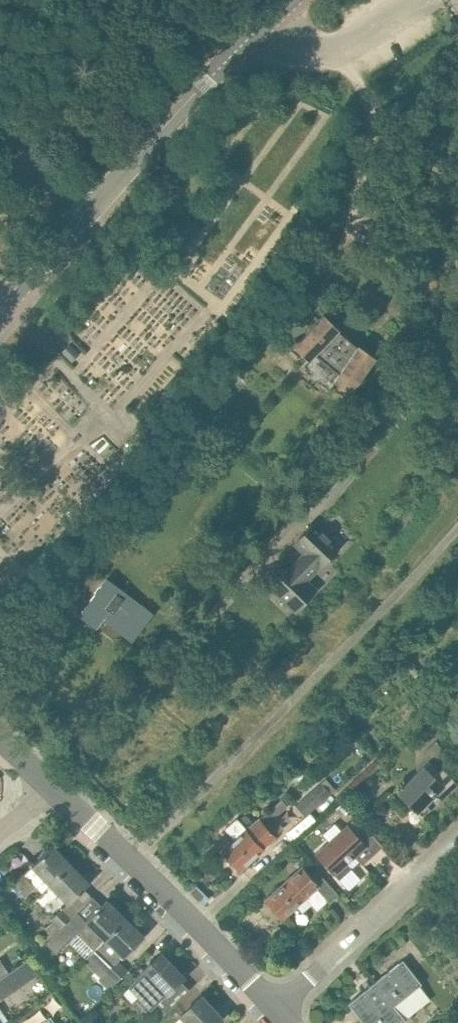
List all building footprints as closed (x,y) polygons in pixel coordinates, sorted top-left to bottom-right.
[(310,359),(315,354),(339,373),(334,379),(352,391),(376,355),(359,343),(358,345),(339,329),(341,328),(325,313),(295,344),(310,359)] [(307,581),(326,560),(339,547),(314,522),(292,544),(306,558),(294,569),(291,566),(271,586),(296,610),(316,589),(307,581)] [(154,613),(123,589),(107,577),(79,614),(96,627),(107,614),(122,626),(122,633),(132,641),(138,634),(154,613)] [(14,608),(5,619),(13,626),(22,614),(14,608)] [(457,784),(457,783),(444,767),(434,775),(425,765),(398,792),(422,816),(457,784)] [(326,778),(295,805),(306,816),(336,789),(326,778)] [(278,835),(277,834),(285,827),(269,809),(261,816),(260,815),(247,828),(237,817),(225,828),(234,839),(222,850),(225,853),(223,855),(229,862),(232,860),(240,870),(278,835)] [(306,829),(316,820),(311,815),(301,824),(306,829)] [(363,864),(383,846),(367,827),(357,816),(348,824),(316,853),(335,874),(339,879),(352,868),(347,863),(355,856),(363,864)] [(33,865),(15,883),(26,895),(36,886),(42,893),(50,885),(49,884),(71,864),(53,845),(33,865)] [(71,864),(49,884),(50,885),(68,903),(63,908),(71,916),(72,916),(77,911),(78,911),(86,903),(77,894),(90,883),(71,864)] [(311,875),(307,870),(303,866),(266,899),(283,918),(317,888),(330,903),(339,894),(317,870),(311,875)] [(53,934),(46,942),(56,952),(77,932),(94,949),(125,917),(107,899),(102,905),(93,896),(86,903),(78,911),(77,911),(72,916),(71,916),(53,934)] [(53,934),(71,916),(63,908),(51,920),(53,921),(45,928),(53,934)] [(0,915),(0,928),(8,921),(2,913),(0,915)] [(120,961),(144,936),(125,917),(94,949),(83,961),(101,977),(98,979),(109,989),(128,970),(120,961)] [(167,993),(184,976),(161,953),(143,969),(145,970),(136,979),(130,985),(151,1007),(156,1002),(166,1012),(176,1002),(167,993)] [(2,999),(44,970),(33,955),(9,972),(0,978),(0,997),(2,999)] [(9,972),(7,968),(9,966),(2,957),(0,959),(0,978),(9,972)] [(349,1002),(365,1022),(401,1022),(408,1017),(430,999),(419,985),(420,984),(422,983),(416,975),(404,959),(349,1002)] [(223,1018),(202,995),(181,1014),(189,1022),(218,1022),(223,1018)]
